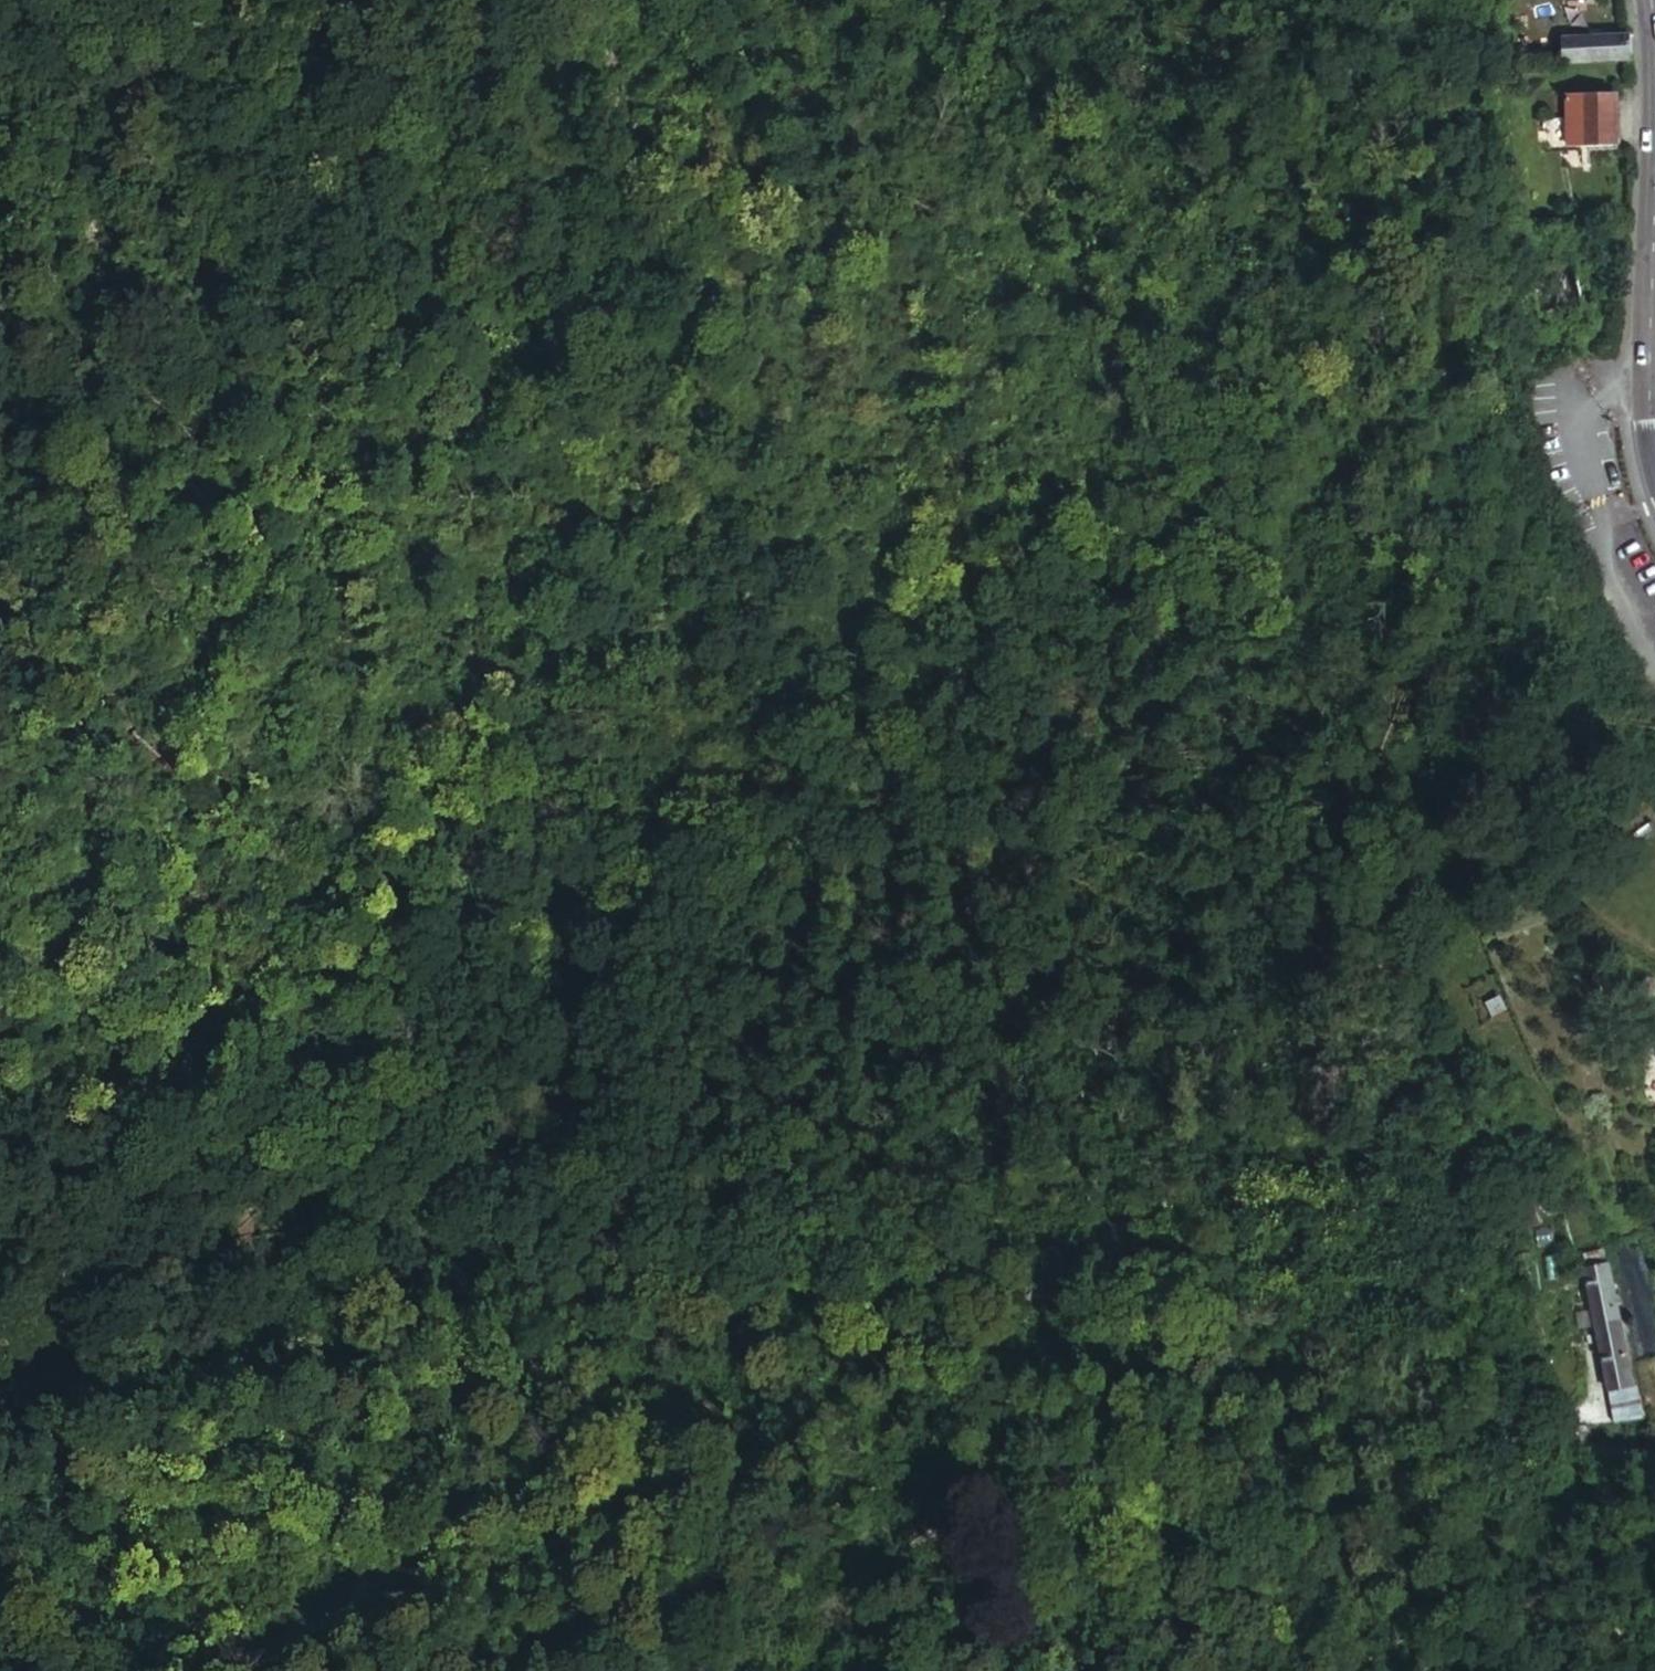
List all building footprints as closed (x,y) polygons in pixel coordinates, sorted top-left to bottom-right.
[(1633,36),(1561,40),(1562,68),(1632,67),(1633,36)] [(1619,101),(1566,102),(1565,147),(1619,147),(1619,101)] [(1575,262),(1530,275),(1543,319),(1586,307),(1575,262)] [(1609,1263),(1589,1267),(1613,1392),(1632,1388),(1609,1263)]
